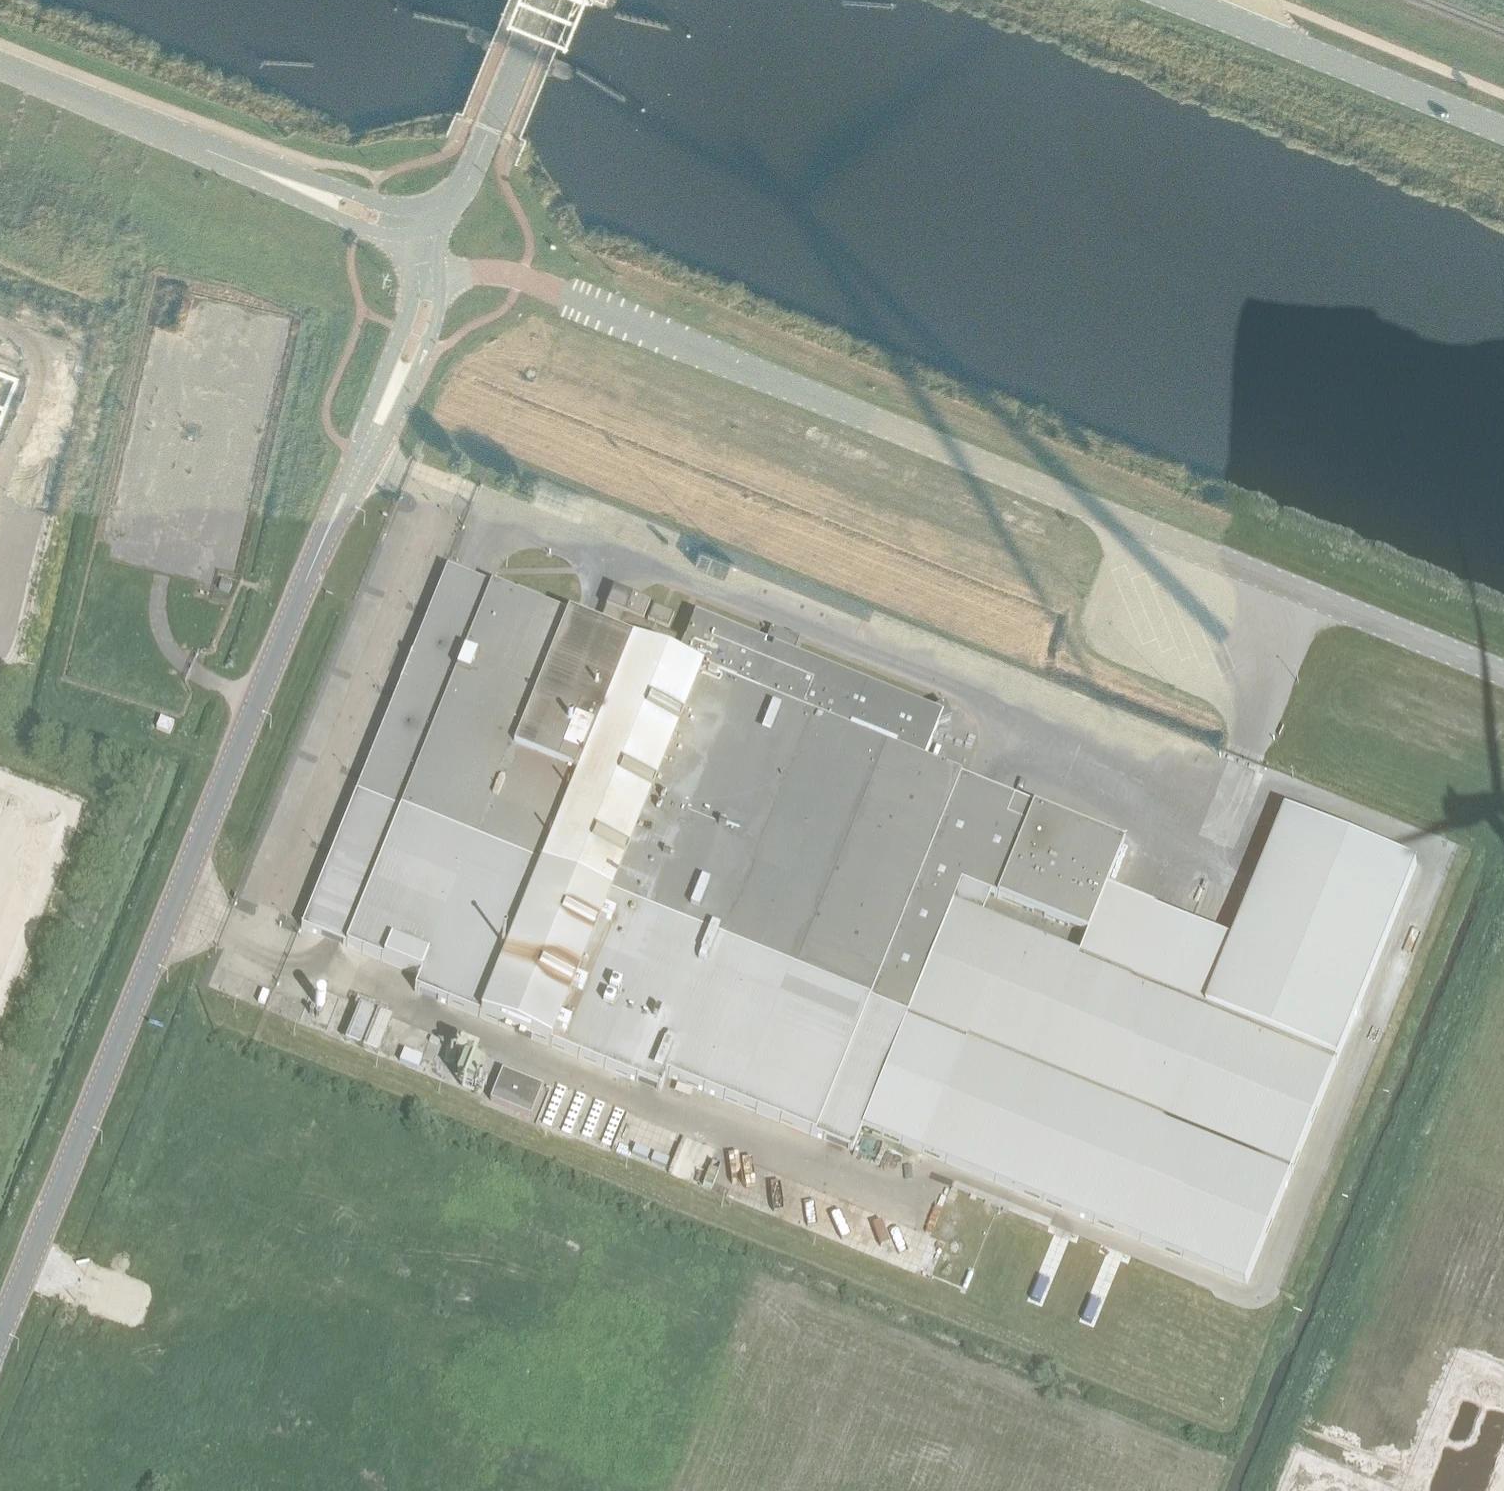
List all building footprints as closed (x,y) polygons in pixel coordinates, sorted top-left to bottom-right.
[(469,41),(561,78),(570,78),(573,69),(568,63),(476,26),(470,27),(466,36),(469,41)] [(15,370),(0,364),(0,411),(15,370)] [(731,560),(700,548),(694,563),(725,575),(731,560)] [(597,630),(447,569),(356,794),(906,1017),(965,1041),(920,1152),(1246,1284),(1417,865),(1287,813),(1207,1009),(981,917),(990,895),(1086,934),(1123,844),(923,762),(937,728),(951,722),(945,706),(931,712),(792,656),(799,640),(771,628),(764,644),(694,616),(685,640),(641,623),(649,604),(614,590),(597,630)] [(218,589),(229,593),(232,585),(222,581),(218,589)] [(647,620),(668,629),(674,614),(653,606),(647,620)] [(156,729),(169,734),(174,724),(160,718),(156,729)] [(906,1017),(356,794),(302,927),(420,974),(414,990),(660,1089),(666,1075),(852,1150),(860,1128),(906,1017)] [(354,1039),(374,1046),(387,1009),(367,1002),(354,1039)] [(463,1061),(455,1080),(473,1087),(481,1068),(463,1061)] [(542,1087),(502,1071),(490,1101),(530,1117),(542,1087)]
